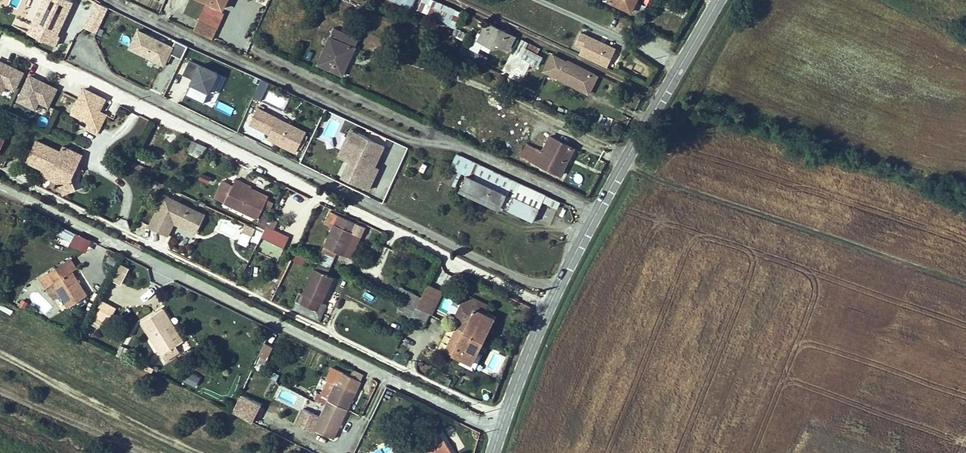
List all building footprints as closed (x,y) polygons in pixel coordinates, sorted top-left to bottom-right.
[(54,46),(59,36),(56,34),(72,1),(70,0),(43,0),(42,4),(50,8),(37,37),(54,46)] [(223,9),(228,0),(203,0),(223,9)] [(395,2),(411,9),(416,0),(395,0),(395,2)] [(427,14),(433,0),(422,0),(418,10),(427,14)] [(427,14),(441,19),(452,28),(455,29),(462,12),(434,0),(433,0),(427,14)] [(631,12),(637,0),(607,0),(631,12)] [(368,10),(370,6),(360,1),(358,5),(368,10)] [(97,3),(85,28),(96,33),(108,8),(97,3)] [(50,8),(42,4),(28,33),(37,37),(50,8)] [(198,22),(216,30),(221,21),(202,12),(198,22)] [(216,30),(198,22),(193,31),(212,39),(216,30)] [(482,42),(496,50),(498,44),(503,33),(504,32),(492,25),(482,42)] [(330,35),(355,47),(359,39),(333,27),(330,35)] [(467,34),(455,29),(453,34),(465,39),(467,34)] [(188,45),(176,39),(173,46),(138,30),(130,48),(165,64),(170,52),(182,58),(188,45)] [(508,49),(514,38),(503,33),(498,44),(508,49)] [(582,33),(577,45),(584,48),(581,55),(609,68),(617,50),(582,33)] [(317,65),(342,76),(355,47),(330,35),(317,65)] [(526,48),(528,45),(521,41),(511,60),(535,72),(543,57),(537,54),(526,48)] [(464,44),(459,52),(478,62),(482,54),(464,44)] [(526,48),(537,54),(539,50),(528,45),(526,48)] [(582,91),(585,85),(591,74),(565,62),(564,62),(550,55),(542,71),(582,91)] [(223,75),(190,59),(183,73),(193,78),(186,93),(204,102),(209,91),(214,93),(223,75)] [(565,60),(565,62),(591,74),(591,73),(565,60)] [(0,61),(0,89),(2,90),(5,85),(15,90),(23,72),(0,61)] [(591,74),(585,85),(592,88),(598,77),(591,74)] [(57,88),(30,75),(18,100),(26,104),(27,102),(36,106),(38,101),(48,106),(57,88)] [(261,101),(268,83),(260,80),(253,98),(261,101)] [(549,81),(546,87),(557,93),(560,87),(549,81)] [(97,133),(106,114),(99,110),(105,99),(84,88),(72,113),(89,122),(86,128),(97,133)] [(304,134),(257,112),(249,128),(268,137),(266,141),(295,155),(304,134)] [(159,128),(149,147),(158,152),(168,132),(159,128)] [(338,157),(345,160),(358,133),(350,129),(338,157)] [(341,178),(368,190),(375,173),(372,172),(374,166),(378,158),(365,152),(371,139),(358,133),(345,160),(349,162),(341,178)] [(521,155),(561,175),(574,148),(550,136),(542,152),(527,144),(521,155)] [(384,145),(371,139),(365,152),(378,158),(384,145)] [(64,145),(61,151),(37,140),(28,162),(42,168),(45,175),(59,182),(64,193),(76,189),(72,178),(83,154),(64,145)] [(207,148),(192,140),(186,152),(197,156),(207,148)] [(148,156),(139,151),(135,158),(144,163),(148,156)] [(450,167),(461,172),(466,175),(539,208),(542,202),(546,195),(457,153),(450,167)] [(453,187),(461,172),(450,167),(444,181),(453,187)] [(208,184),(211,177),(201,174),(199,181),(208,184)] [(539,208),(466,175),(458,191),(498,209),(499,206),(532,221),(539,208)] [(214,197),(216,199),(225,181),(222,180),(214,197)] [(233,185),(224,203),(257,219),(268,196),(235,180),(233,185)] [(233,185),(225,181),(216,199),(224,203),(233,185)] [(164,195),(149,226),(167,235),(173,222),(194,233),(203,215),(164,195)] [(560,201),(546,195),(542,202),(557,208),(560,201)] [(334,227),(319,261),(332,267),(337,255),(343,257),(353,234),(355,224),(330,212),(325,223),(334,227)] [(278,220),(277,220),(273,218),(265,214),(259,227),(264,229),(262,233),(285,245),(289,237),(274,229),(278,220)] [(218,216),(214,234),(247,241),(251,224),(218,216)] [(365,228),(355,224),(353,234),(343,257),(350,260),(365,228)] [(284,248),(285,245),(262,233),(260,236),(284,248)] [(398,256),(403,245),(398,242),(393,253),(398,256)] [(290,260),(305,266),(308,259),(294,253),(290,260)] [(68,307),(87,295),(72,271),(76,268),(70,259),(41,278),(46,286),(52,282),(60,295),(68,307)] [(328,276),(332,267),(319,261),(316,268),(314,269),(302,294),(304,295),(299,305),(295,303),(292,309),(319,321),(326,305),(323,303),(334,278),(328,276)] [(129,267),(121,263),(114,277),(122,280),(129,267)] [(52,282),(46,286),(54,299),(60,295),(52,282)] [(428,284),(421,298),(416,308),(430,315),(430,314),(432,315),(443,292),(428,284)] [(390,295),(402,301),(416,308),(421,298),(394,285),(390,295)] [(460,323),(457,328),(463,331),(483,341),(495,317),(486,313),(490,305),(471,296),(469,299),(464,297),(453,319),(460,323)] [(19,305),(24,309),(28,302),(23,299),(19,305)] [(102,300),(94,315),(108,322),(115,307),(102,300)] [(398,310),(412,316),(416,308),(402,301),(398,310)] [(426,323),(430,315),(416,308),(412,316),(426,323)] [(166,328),(172,324),(163,309),(141,322),(161,354),(176,345),(166,328)] [(166,328),(176,345),(183,341),(172,324),(166,328)] [(444,351),(451,355),(463,331),(457,328),(456,327),(444,351)] [(472,365),(483,341),(463,331),(451,355),(472,365)] [(265,343),(259,355),(261,356),(266,358),(272,346),(265,343)] [(121,346),(116,355),(123,359),(128,349),(121,346)] [(266,358),(261,356),(258,362),(263,365),(266,358)] [(328,398),(321,394),(318,393),(315,399),(326,404),(323,409),(319,406),(315,414),(320,416),(319,418),(314,429),(334,438),(361,381),(332,367),(326,380),(328,380),(338,385),(335,391),(332,389),(328,398)] [(188,369),(182,381),(195,388),(201,376),(188,369)] [(338,385),(328,380),(321,394),(328,398),(332,389),(335,391),(338,385)] [(240,396),(233,413),(252,422),(260,406),(240,396)] [(295,423),(312,432),(314,429),(319,418),(302,409),(295,423)] [(442,436),(413,452),(452,452),(442,436)]
